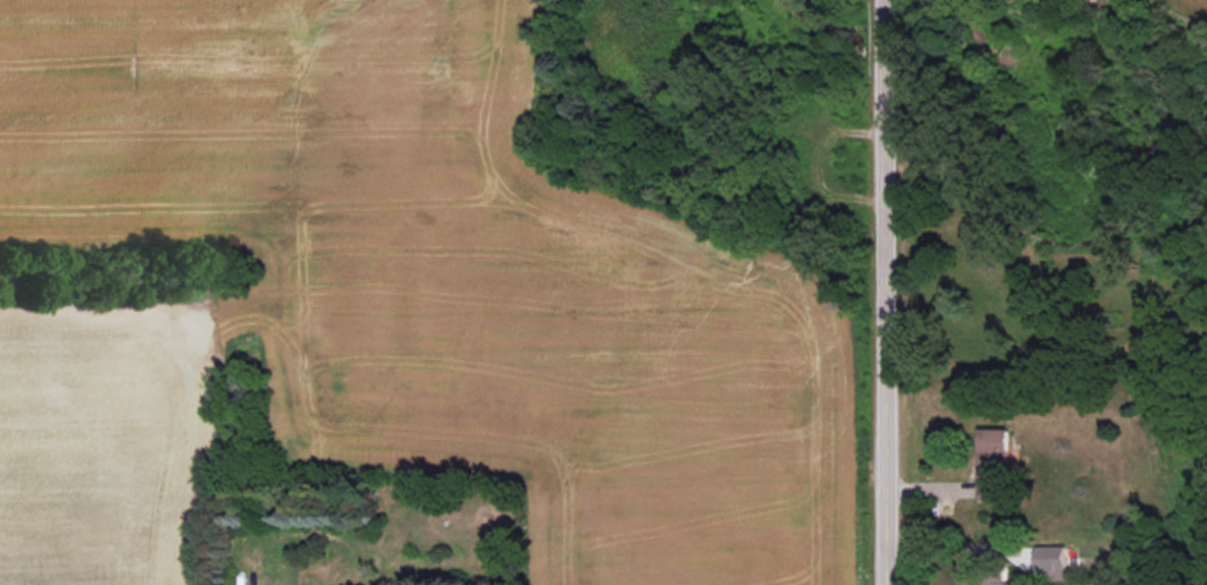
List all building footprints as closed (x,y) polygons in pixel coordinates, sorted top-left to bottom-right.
[(974,499),(975,425),(1010,427),(1009,479),(998,479),(998,499),(974,499)] [(980,584),(1014,584),(1014,581),(1003,580),(1003,569),(980,569),(980,584)]
